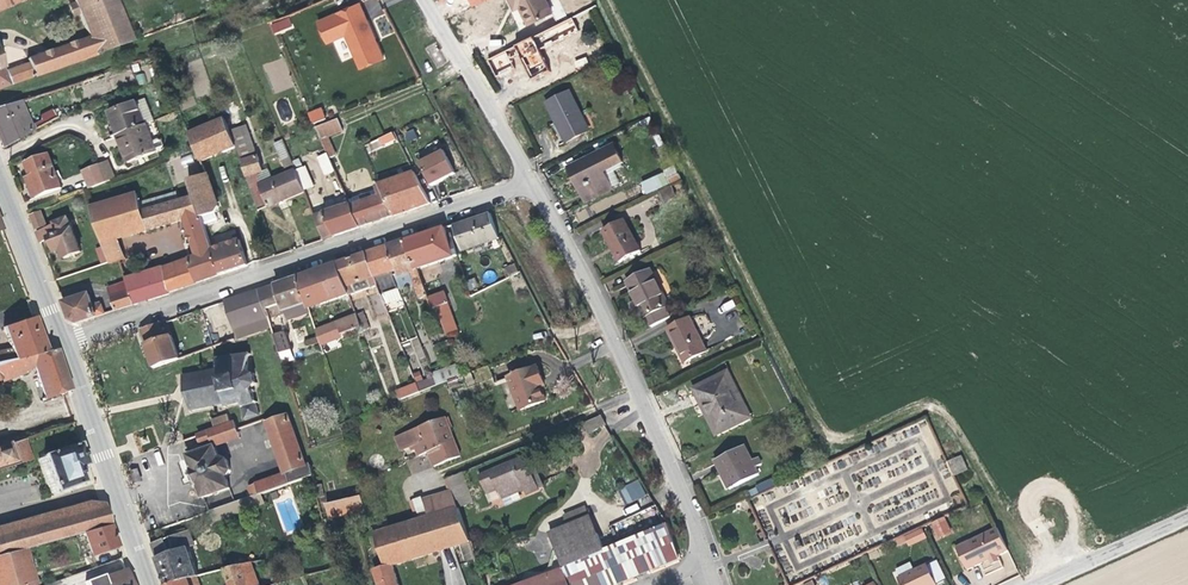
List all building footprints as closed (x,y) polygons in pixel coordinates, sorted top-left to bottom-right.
[(11,3),(18,0),(0,0),(0,8),(11,3)] [(75,1),(70,3),(74,14),(80,12),(89,36),(96,54),(132,41),(116,0),(75,0),(75,1)] [(369,17),(382,13),(379,0),(365,0),(369,17)] [(519,6),(517,0),(514,0),(511,2),(514,9),(519,6)] [(519,6),(528,24),(552,13),(546,0),(517,0),(519,6)] [(361,2),(314,20),(324,45),(344,37),(357,70),(383,60),(361,2)] [(519,30),(524,28),(517,10),(512,13),(519,30)] [(273,34),(292,28),(289,17),(270,23),(273,34)] [(96,54),(89,36),(28,58),(29,63),(9,70),(4,72),(0,62),(5,61),(0,49),(0,88),(96,54)] [(527,77),(545,71),(535,39),(488,55),(496,80),(514,74),(509,58),(520,55),(527,77)] [(438,48),(431,51),(437,65),(444,63),(438,48)] [(4,72),(9,70),(5,61),(0,62),(4,72)] [(135,74),(138,85),(146,83),(143,73),(135,74)] [(547,104),(567,142),(588,131),(569,93),(547,104)] [(109,129),(113,138),(119,136),(145,125),(154,122),(145,98),(109,112),(114,126),(109,129)] [(0,106),(0,146),(0,147),(4,147),(33,131),(31,125),(29,126),(20,100),(0,106)] [(219,105),(183,119),(189,133),(225,119),(219,105)] [(310,123),(325,120),(322,107),(307,110),(310,123)] [(33,120),(37,128),(58,117),(54,109),(33,120)] [(225,119),(189,133),(195,146),(201,161),(236,148),(230,132),(225,119)] [(337,121),(316,129),(321,141),(328,138),(342,133),(337,121)] [(145,125),(119,136),(129,163),(163,150),(164,147),(163,142),(159,140),(151,143),(145,125)] [(246,126),(230,132),(236,148),(241,161),(256,157),(246,126)] [(413,128),(402,133),(407,142),(417,137),(413,128)] [(395,141),(392,134),(370,144),(374,151),(395,141)] [(328,138),(321,141),(327,155),(329,159),(336,156),(328,138)] [(283,168),(292,164),(282,139),(273,143),(283,168)] [(614,145),(568,167),(572,177),(576,176),(582,188),(579,190),(585,203),(613,189),(604,172),(623,163),(614,145)] [(445,151),(420,163),(432,186),(456,174),(445,151)] [(36,181),(42,196),(62,188),(49,154),(26,163),(32,179),(34,181),(36,181)] [(329,159),(327,155),(319,158),(326,175),(335,171),(329,159)] [(262,173),(258,157),(256,157),(241,161),(249,186),(258,212),(303,192),(301,188),(295,172),(273,181),(261,186),(258,175),(262,173)] [(109,163),(100,166),(107,183),(115,179),(109,163)] [(100,166),(99,164),(83,170),(90,189),(107,183),(100,166)] [(304,168),(295,172),(301,188),(311,184),(304,168)] [(269,171),(262,173),(258,175),(261,186),(273,181),(269,171)] [(394,216),(430,204),(415,173),(380,184),(394,216)] [(207,176),(189,182),(191,188),(195,198),(201,216),(201,217),(215,213),(218,205),(209,175),(207,176)] [(641,184),(646,194),(664,185),(660,175),(641,184)] [(360,228),(394,216),(380,184),(375,186),(379,197),(372,199),(360,203),(350,206),(360,228)] [(191,188),(140,203),(142,212),(195,198),(191,188)] [(660,194),(664,203),(675,198),(671,189),(660,194)] [(360,203),(372,199),(370,193),(358,197),(360,203)] [(137,194),(90,209),(102,244),(119,239),(185,220),(201,216),(195,198),(142,212),(140,203),(137,194)] [(321,207),(324,214),(350,206),(347,199),(321,207)] [(350,206),(324,214),(333,237),(360,228),(350,206)] [(32,217),(37,230),(46,227),(41,214),(32,217)] [(324,214),(314,218),(323,240),(333,237),(324,214)] [(490,214),(454,227),(462,251),(499,238),(490,214)] [(204,227),(201,217),(201,216),(185,220),(189,232),(204,227)] [(603,232),(620,264),(641,253),(624,221),(603,232)] [(50,228),(36,233),(40,242),(49,239),(54,250),(59,248),(60,252),(63,260),(80,253),(72,232),(68,222),(55,226),(50,228)] [(212,249),(204,227),(189,232),(197,256),(164,267),(164,271),(169,292),(199,282),(221,275),(212,249)] [(444,227),(433,230),(443,261),(458,256),(451,234),(447,236),(444,227)] [(433,230),(405,240),(416,270),(443,261),(433,230)] [(106,254),(109,264),(109,265),(120,262),(126,259),(119,239),(102,244),(106,254)] [(239,240),(212,249),(221,275),(248,265),(239,240)] [(405,240),(387,246),(397,276),(395,277),(399,289),(413,284),(419,298),(425,296),(416,270),(405,240)] [(387,246),(365,254),(378,286),(382,295),(399,289),(395,277),(397,276),(387,246)] [(99,257),(102,266),(109,264),(106,254),(99,257)] [(365,254),(337,263),(349,296),(378,286),(365,254)] [(337,263),(310,273),(321,305),(344,297),(345,299),(350,298),(349,296),(337,263)] [(508,278),(519,272),(515,265),(504,270),(508,278)] [(651,327),(671,317),(666,308),(669,307),(651,270),(627,282),(639,307),(633,310),(639,321),(646,318),(651,327)] [(169,292),(164,271),(126,283),(134,305),(169,294),(169,292)] [(485,271),(484,281),(495,282),(495,272),(485,271)] [(310,273),(297,277),(308,309),(321,305),(310,273)] [(297,277),(258,291),(265,309),(279,305),(285,321),(309,313),(308,309),(297,277)] [(465,281),(470,291),(479,287),(475,277),(465,281)] [(108,288),(115,311),(134,305),(126,283),(108,288)] [(258,291),(232,299),(245,336),(271,327),(265,309),(258,291)] [(443,292),(426,299),(430,310),(447,304),(443,292)] [(89,295),(63,303),(65,308),(70,320),(78,323),(104,314),(99,298),(91,300),(89,295)] [(232,299),(223,302),(237,339),(245,336),(232,299)] [(724,312),(735,306),(732,299),(720,305),(724,312)] [(357,316),(336,323),(341,335),(361,328),(357,316)] [(41,336),(34,317),(3,327),(15,361),(47,352),(41,336)] [(690,318),(667,329),(675,345),(677,345),(686,362),(707,352),(690,318)] [(336,323),(332,325),(336,337),(341,335),(336,323)] [(164,334),(160,324),(141,331),(154,368),(180,359),(170,332),(164,334)] [(332,325),(315,331),(319,344),(336,337),(332,325)] [(284,332),(274,336),(280,354),(290,351),(284,332)] [(25,372),(33,367),(44,400),(61,394),(70,391),(63,370),(56,349),(47,352),(15,361),(0,365),(0,381),(25,372)] [(186,395),(191,413),(224,405),(225,408),(227,408),(227,406),(241,402),(245,418),(260,415),(258,406),(259,402),(256,400),(255,393),(258,395),(259,393),(256,392),(256,390),(259,385),(262,387),(263,385),(260,383),(258,377),(260,374),(257,372),(256,374),(252,372),(250,357),(252,354),(250,352),(248,355),(233,357),(233,354),(230,354),(231,358),(218,359),(216,358),(214,360),(218,363),(218,368),(182,377),(186,395)] [(520,410),(545,401),(539,386),(537,381),(544,378),(539,365),(507,377),(520,410)] [(707,412),(718,434),(745,420),(734,401),(739,399),(726,373),(693,390),(703,409),(708,407),(709,411),(707,412)] [(435,378),(418,385),(421,392),(438,385),(435,378)] [(396,392),(399,400),(421,392),(418,385),(396,392)] [(288,415),(268,422),(267,423),(285,474),(289,484),(313,475),(310,464),(306,465),(288,415)] [(212,422),(215,429),(231,423),(228,416),(212,422)] [(606,425),(600,416),(583,423),(588,433),(606,425)] [(459,457),(443,417),(404,433),(410,448),(415,446),(416,450),(419,456),(428,453),(434,468),(459,457)] [(213,441),(215,446),(216,447),(241,439),(237,429),(235,422),(231,423),(215,429),(210,431),(213,441)] [(210,431),(199,435),(202,441),(206,443),(213,441),(210,431)] [(394,437),(400,452),(410,448),(404,433),(394,437)] [(24,439),(12,442),(18,463),(30,459),(24,439)] [(18,463),(12,442),(0,446),(0,468),(18,463)] [(85,459),(79,442),(44,454),(45,458),(56,489),(57,492),(84,482),(78,464),(86,462),(86,460),(85,459)] [(189,455),(187,456),(192,468),(190,469),(196,485),(197,487),(198,486),(203,498),(204,498),(231,488),(226,477),(229,475),(232,471),(227,460),(222,458),(220,459),(216,447),(215,446),(189,455)] [(725,472),(733,489),(759,475),(756,468),(762,465),(758,458),(752,461),(744,446),(715,461),(722,474),(725,472)] [(962,454),(946,460),(952,475),(967,469),(962,454)] [(413,473),(420,469),(413,457),(406,461),(413,473)] [(526,457),(480,477),(486,494),(498,489),(501,499),(524,489),(527,495),(540,490),(526,457)] [(56,489),(45,458),(39,459),(49,491),(56,489)] [(132,481),(140,480),(139,468),(131,469),(132,481)] [(196,485),(190,469),(187,471),(192,486),(196,485)] [(730,490),(733,489),(725,472),(722,474),(730,490)] [(449,479),(459,508),(474,503),(463,473),(449,479)] [(289,484),(285,474),(258,483),(261,493),(289,484)] [(638,479),(618,488),(625,504),(645,495),(638,479)] [(252,497),(260,494),(261,493),(258,483),(251,485),(249,488),(252,497)] [(252,497),(211,511),(214,520),(263,503),(260,494),(252,497)] [(328,505),(331,518),(366,510),(362,497),(328,505)] [(0,525),(0,534),(102,505),(101,503),(88,501),(0,525)] [(26,549),(82,533),(110,526),(102,505),(0,534),(0,556),(26,549)] [(459,508),(376,534),(386,567),(392,565),(442,550),(470,542),(459,508)] [(590,517),(550,534),(563,569),(569,584),(615,584),(641,575),(680,558),(668,524),(603,550),(590,517)] [(934,527),(939,537),(949,532),(944,522),(934,527)] [(110,526),(82,533),(90,556),(117,547),(110,526)] [(1008,552),(997,528),(955,548),(966,572),(988,561),(996,557),(1008,552)] [(189,530),(175,535),(180,549),(189,546),(194,544),(189,530)] [(913,534),(917,544),(925,540),(920,531),(913,534)] [(910,547),(917,544),(913,534),(905,538),(910,547)] [(151,544),(156,558),(166,584),(170,584),(189,578),(196,576),(199,575),(189,546),(180,549),(175,535),(151,544)] [(0,556),(0,584),(25,584),(35,582),(26,549),(0,556)] [(276,556),(264,559),(272,584),(275,584),(283,582),(276,556)] [(122,559),(98,566),(101,574),(124,567),(122,559)] [(253,561),(225,568),(231,584),(261,584),(253,561)] [(386,567),(375,570),(379,584),(398,584),(392,565),(386,567)] [(901,584),(937,584),(927,565),(898,579),(901,584)] [(552,573),(556,584),(569,584),(563,569),(552,573)] [(125,570),(104,577),(107,584),(131,584),(125,570)] [(546,584),(556,584),(552,573),(548,575),(551,583),(546,584)] [(519,584),(546,584),(551,583),(548,575),(519,584)] [(196,576),(189,578),(191,584),(199,584),(196,576)]
